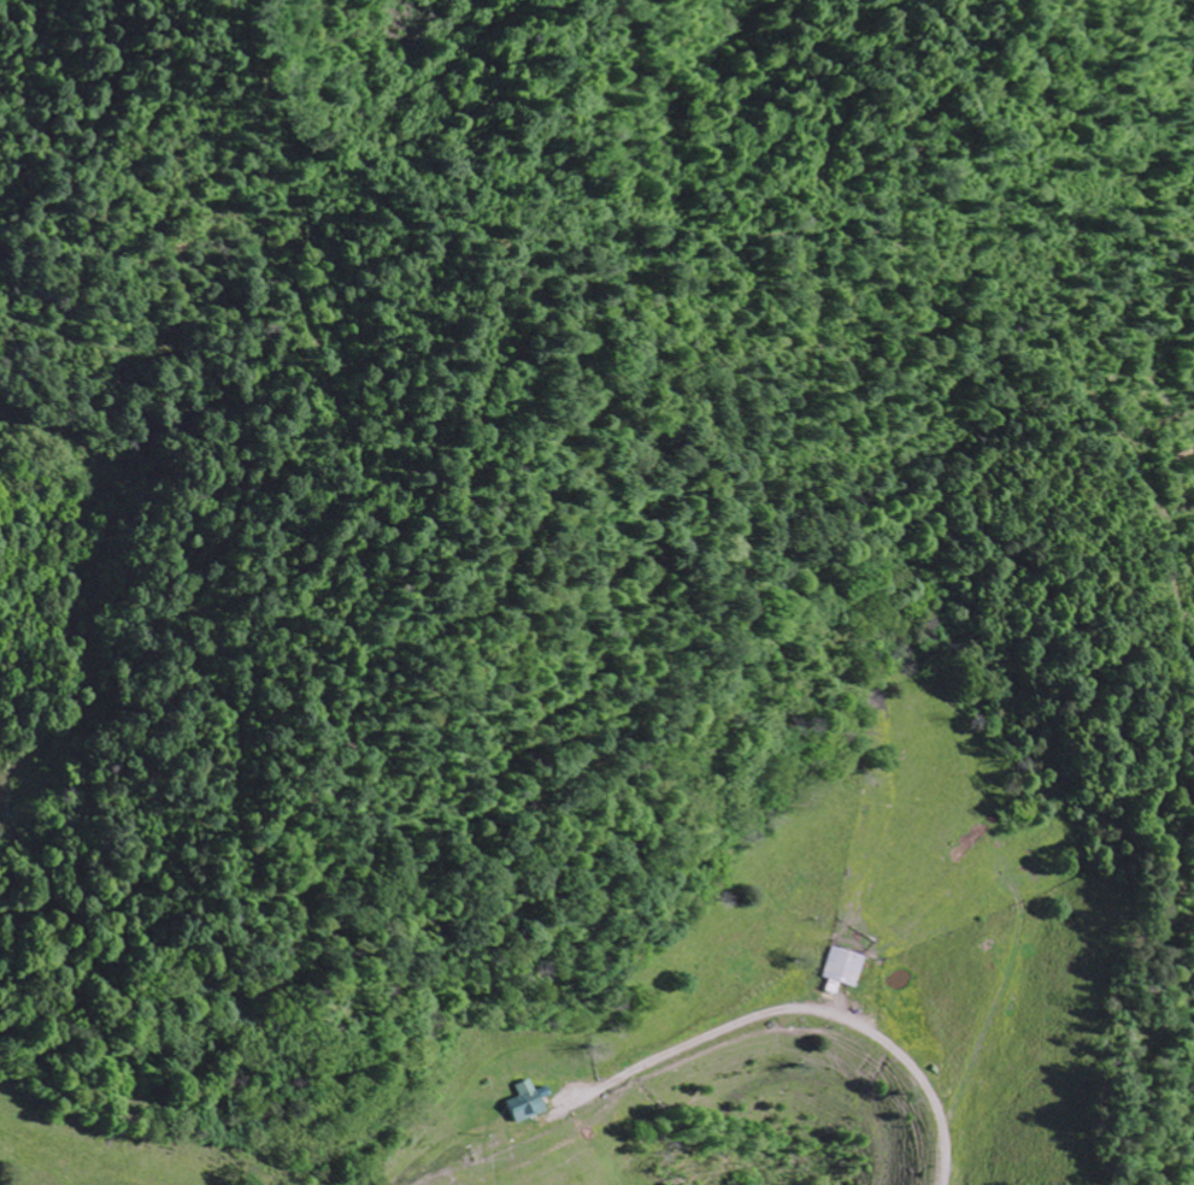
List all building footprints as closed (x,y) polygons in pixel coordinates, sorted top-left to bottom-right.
[(816,977),(823,979),(819,991),(828,994),(832,983),(846,988),(857,956),(826,946),(816,977)] [(519,1097),(509,1100),(515,1122),(548,1113),(543,1098),(553,1096),(550,1086),(535,1090),(532,1080),(516,1085),(519,1097)]
